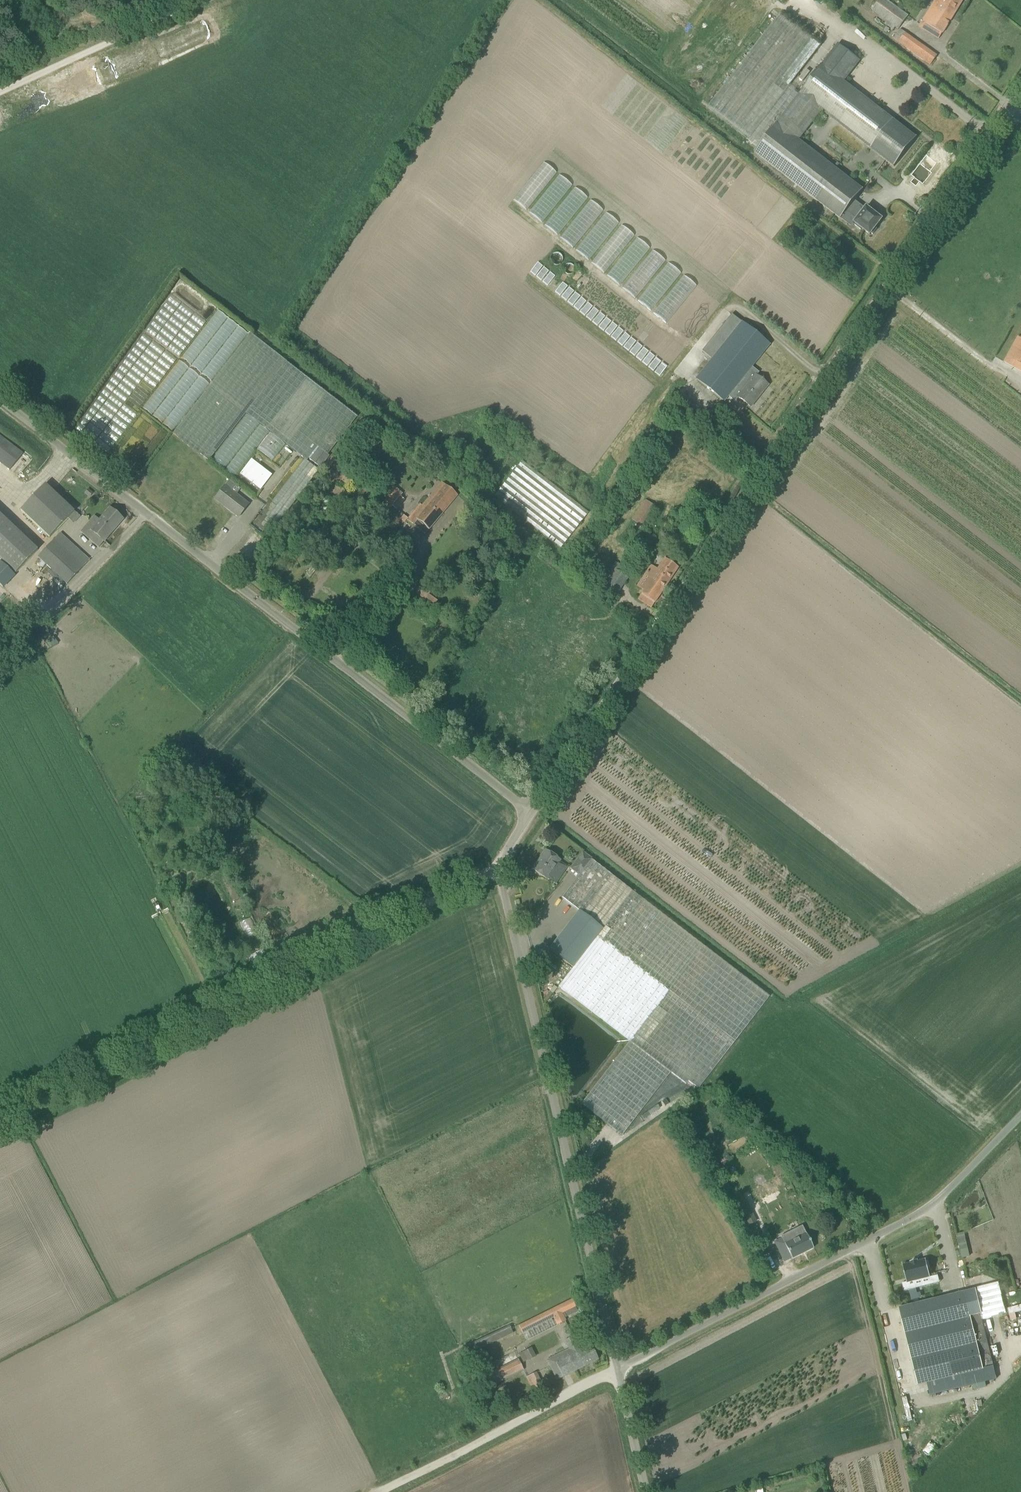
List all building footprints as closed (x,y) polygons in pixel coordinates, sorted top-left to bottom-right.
[(886,24),(891,28),(893,25),(898,29),(909,15),(888,0),(880,0),(872,10),(887,21),(886,24)] [(963,0),(936,0),(920,26),(939,39),(963,0)] [(756,149),(801,91),(791,83),(821,45),(781,14),(707,108),(752,143),(751,145),(756,149)] [(840,41),(823,64),(801,91),(756,149),(755,152),(841,219),(846,211),(855,200),(863,190),(800,139),(823,110),(896,166),(918,138),(844,81),(862,59),(840,41)] [(855,200),(846,211),(857,220),(854,223),(856,224),(855,225),(861,230),(862,229),(870,235),(871,233),(873,235),(877,229),(876,228),(883,219),(867,207),(865,209),(855,200)] [(697,379),(725,401),(729,396),(735,401),(738,398),(750,407),(758,396),(757,396),(766,385),(767,386),(768,385),(755,375),(758,373),(751,368),(770,345),(733,315),(704,352),(713,360),(697,379)] [(1005,362),(1020,371),(1020,332),(1005,362)] [(246,414),(286,362),(287,361),(251,333),(174,434),(210,460),(246,414)] [(356,416),(339,402),(286,362),(246,414),(307,460),(317,446),(327,454),(356,416)] [(249,442),(262,450),(268,441),(247,429),(238,442),(246,447),(249,442)] [(0,436),(0,462),(10,470),(23,453),(0,436)] [(319,449),(310,460),(321,468),(330,457),(325,452),(324,453),(319,449)] [(251,459),(239,473),(258,490),(270,476),(251,459)] [(320,470),(304,460),(272,502),(277,506),(268,517),(278,524),(320,470)] [(494,497),(561,549),(588,513),(522,462),(494,497)] [(239,517),(248,505),(235,494),(240,489),(229,480),(215,499),(239,517)] [(403,493),(388,482),(377,495),(391,507),(392,506),(396,509),(403,500),(400,497),(403,493)] [(45,484),(20,510),(49,538),(74,512),(45,484)] [(428,530),(456,497),(444,487),(434,498),(431,495),(422,506),(420,504),(407,520),(413,525),(414,524),(417,520),(428,530)] [(641,526),(655,506),(645,499),(631,520),(635,522),(639,524),(641,526)] [(79,533),(99,547),(123,519),(110,508),(100,520),(95,516),(79,533)] [(16,573),(38,550),(0,514),(0,558),(16,573)] [(67,584),(89,560),(60,533),(38,557),(47,566),(43,570),(50,578),(37,592),(47,602),(61,588),(63,589),(68,585),(67,584)] [(644,589),(637,599),(651,608),(678,568),(664,558),(656,570),(650,565),(637,585),(644,589)] [(511,560),(503,571),(511,576),(519,565),(511,560)] [(4,589),(16,575),(1,561),(0,562),(0,585),(4,589)] [(616,597),(631,573),(615,563),(600,586),(616,597)] [(546,851),(532,870),(547,879),(560,860),(546,851)] [(562,898),(579,911),(603,928),(573,967),(559,986),(630,1041),(581,1104),(622,1136),(670,1072),(687,1084),(689,1082),(699,1088),(770,997),(591,860),(562,898)] [(549,949),(573,967),(603,928),(579,911),(549,949)] [(268,961),(263,950),(249,958),(254,968),(268,961)] [(794,1241),(790,1234),(774,1243),(784,1263),(813,1248),(806,1234),(794,1241)] [(915,1281),(930,1277),(926,1260),(918,1262),(917,1260),(911,1262),(911,1263),(903,1265),(907,1282),(903,1283),(903,1281),(893,1283),(897,1302),(907,1299),(905,1291),(917,1288),(915,1281)] [(976,1289),(965,1291),(970,1315),(982,1312),(976,1289)] [(965,1291),(899,1308),(918,1385),(927,1383),(930,1395),(986,1382),(983,1369),(994,1367),(981,1314),(982,1314),(982,1312),(970,1315),(965,1291)] [(553,1318),(557,1326),(566,1321),(562,1314),(576,1307),(572,1299),(519,1326),(523,1333),(553,1318)] [(1020,1318),(1020,1304),(1006,1309),(1010,1322),(1020,1318)] [(468,1354),(513,1333),(510,1326),(465,1346),(468,1354)] [(580,1350),(573,1336),(564,1340),(569,1349),(546,1360),(557,1380),(598,1359),(591,1345),(580,1350)] [(517,1353),(521,1362),(534,1356),(530,1348),(517,1353)] [(518,1359),(481,1378),(486,1389),(523,1371),(518,1359)] [(535,1372),(524,1377),(532,1392),(542,1387),(535,1372)]
